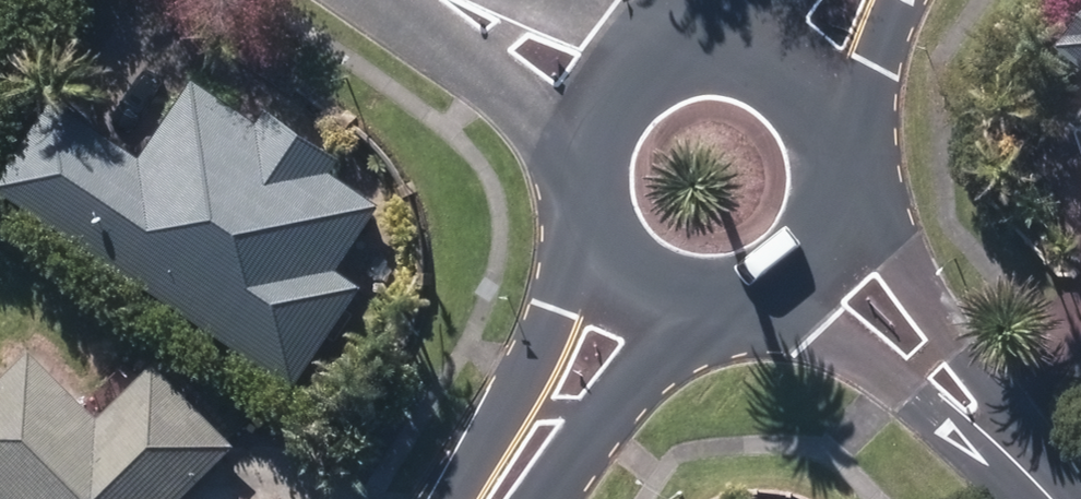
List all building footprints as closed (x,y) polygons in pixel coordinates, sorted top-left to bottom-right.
[(1048,42),(1080,69),(1080,1),(1048,42)] [(157,156),(71,100),(13,186),(309,382),(374,283),(351,268),(395,202),(346,169),(353,158),(279,110),(271,121),(207,79),(157,156)] [(1063,120),(1071,126),(1066,133),(1080,175),(1080,97),(1063,120)] [(0,397),(0,475),(24,498),(194,498),(250,444),(168,360),(112,415),(48,350),(0,397)]
